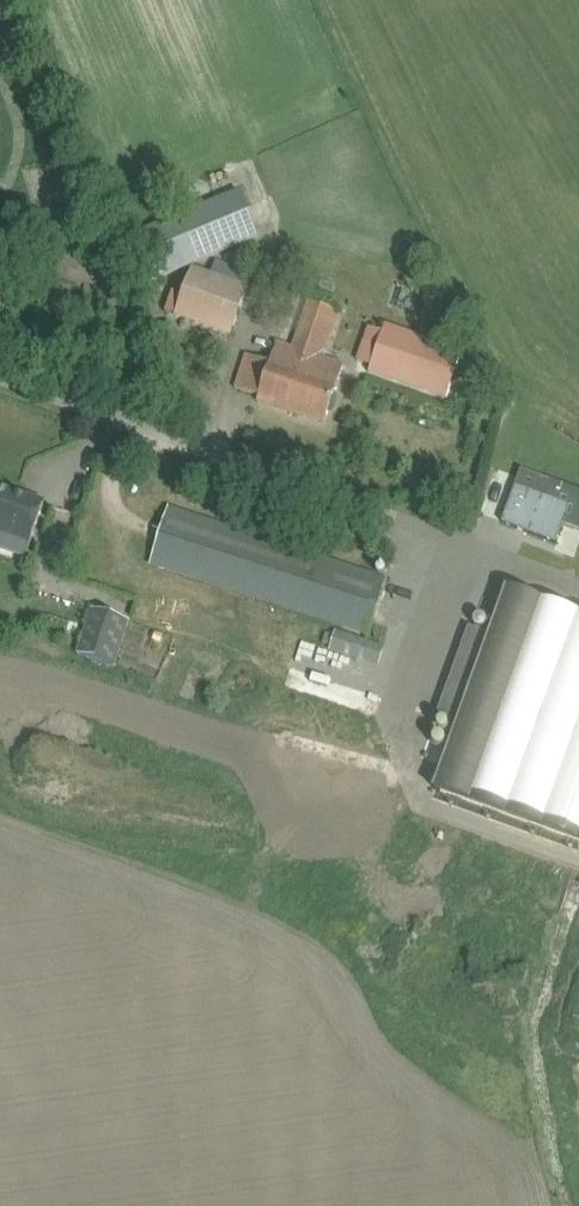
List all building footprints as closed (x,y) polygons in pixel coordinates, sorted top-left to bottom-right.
[(259,238),(240,191),(132,236),(152,283),(259,238)] [(196,275),(183,309),(180,318),(230,337),(246,293),(196,275)] [(247,355),(243,366),(236,389),(260,397),(259,401),(325,424),(345,367),(323,360),(340,312),(306,300),(298,325),(302,326),(298,336),(305,338),(300,351),(278,343),(271,363),(247,355)] [(357,367),(448,398),(463,353),(373,322),(357,367)] [(522,470),(503,523),(557,543),(571,506),(546,496),(552,481),(522,470)] [(27,557),(45,504),(0,488),(0,547),(27,557)] [(151,563),(368,635),(386,579),(169,508),(151,563)] [(434,790),(578,842),(578,614),(508,588),(491,635),(469,627),(437,718),(457,725),(434,790)] [(94,609),(79,655),(115,666),(130,621),(94,609)] [(336,631),(330,650),(378,665),(384,647),(336,631)]
